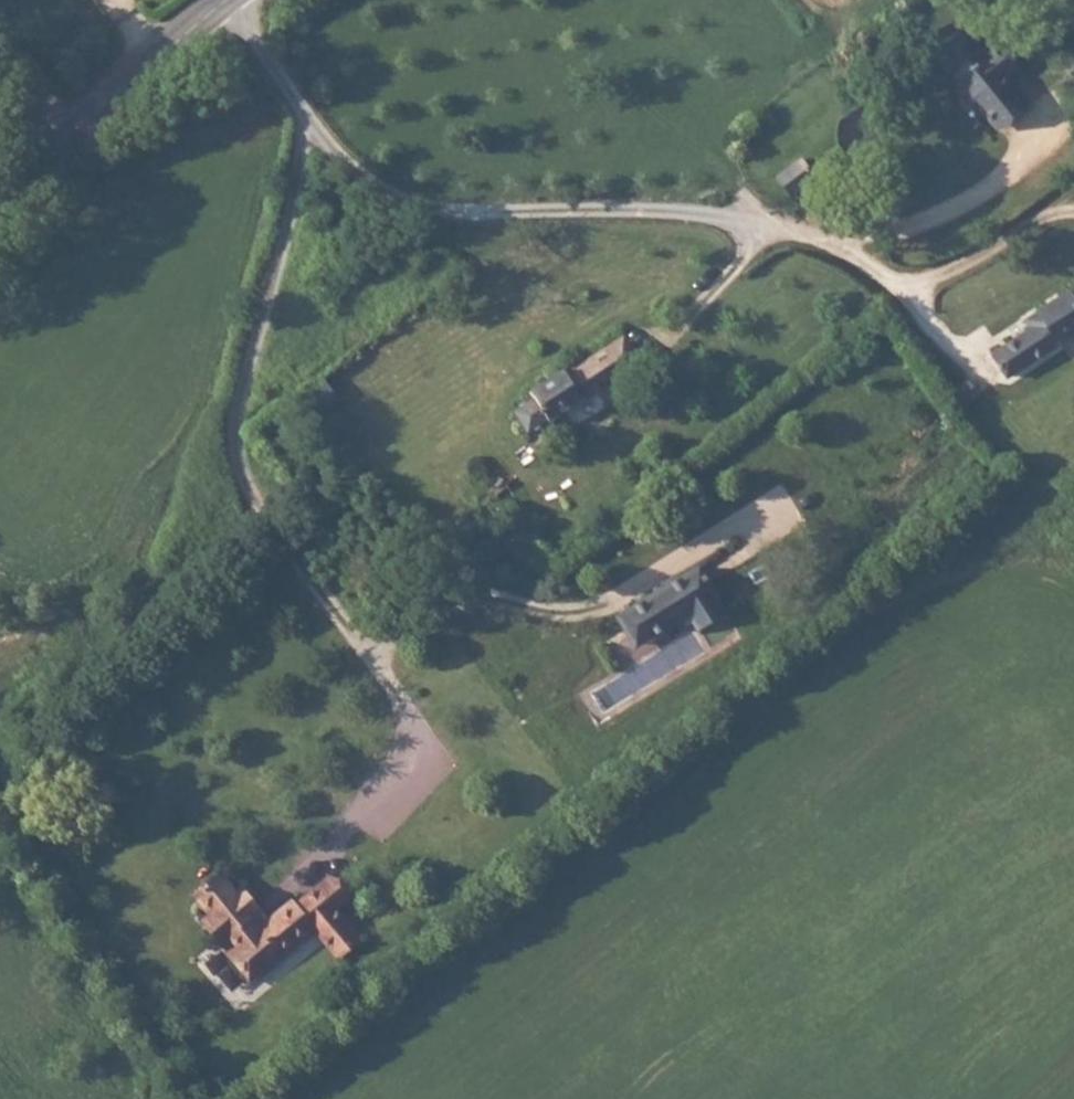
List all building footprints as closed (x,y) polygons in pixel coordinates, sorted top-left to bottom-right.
[(992,58),(973,29),(937,49),(959,84),(947,90),(964,113),(974,106),(992,133),(1025,111),(1006,83),(1022,75),(1008,50),(992,58)] [(508,417),(529,444),(632,364),(614,341),(564,380),(561,376),(508,417)] [(642,629),(626,607),(578,646),(595,669),(642,629)] [(253,937),(245,927),(256,918),(238,896),(231,902),(217,884),(191,904),(206,923),(202,932),(214,947),(223,945),(231,955),(222,962),(243,987),(288,950),(306,935),(319,951),(332,966),(354,949),(330,918),(313,897),(291,915),(287,910),(268,925),(253,937)] [(324,887),(313,897),(330,918),(341,908),(324,887)]
